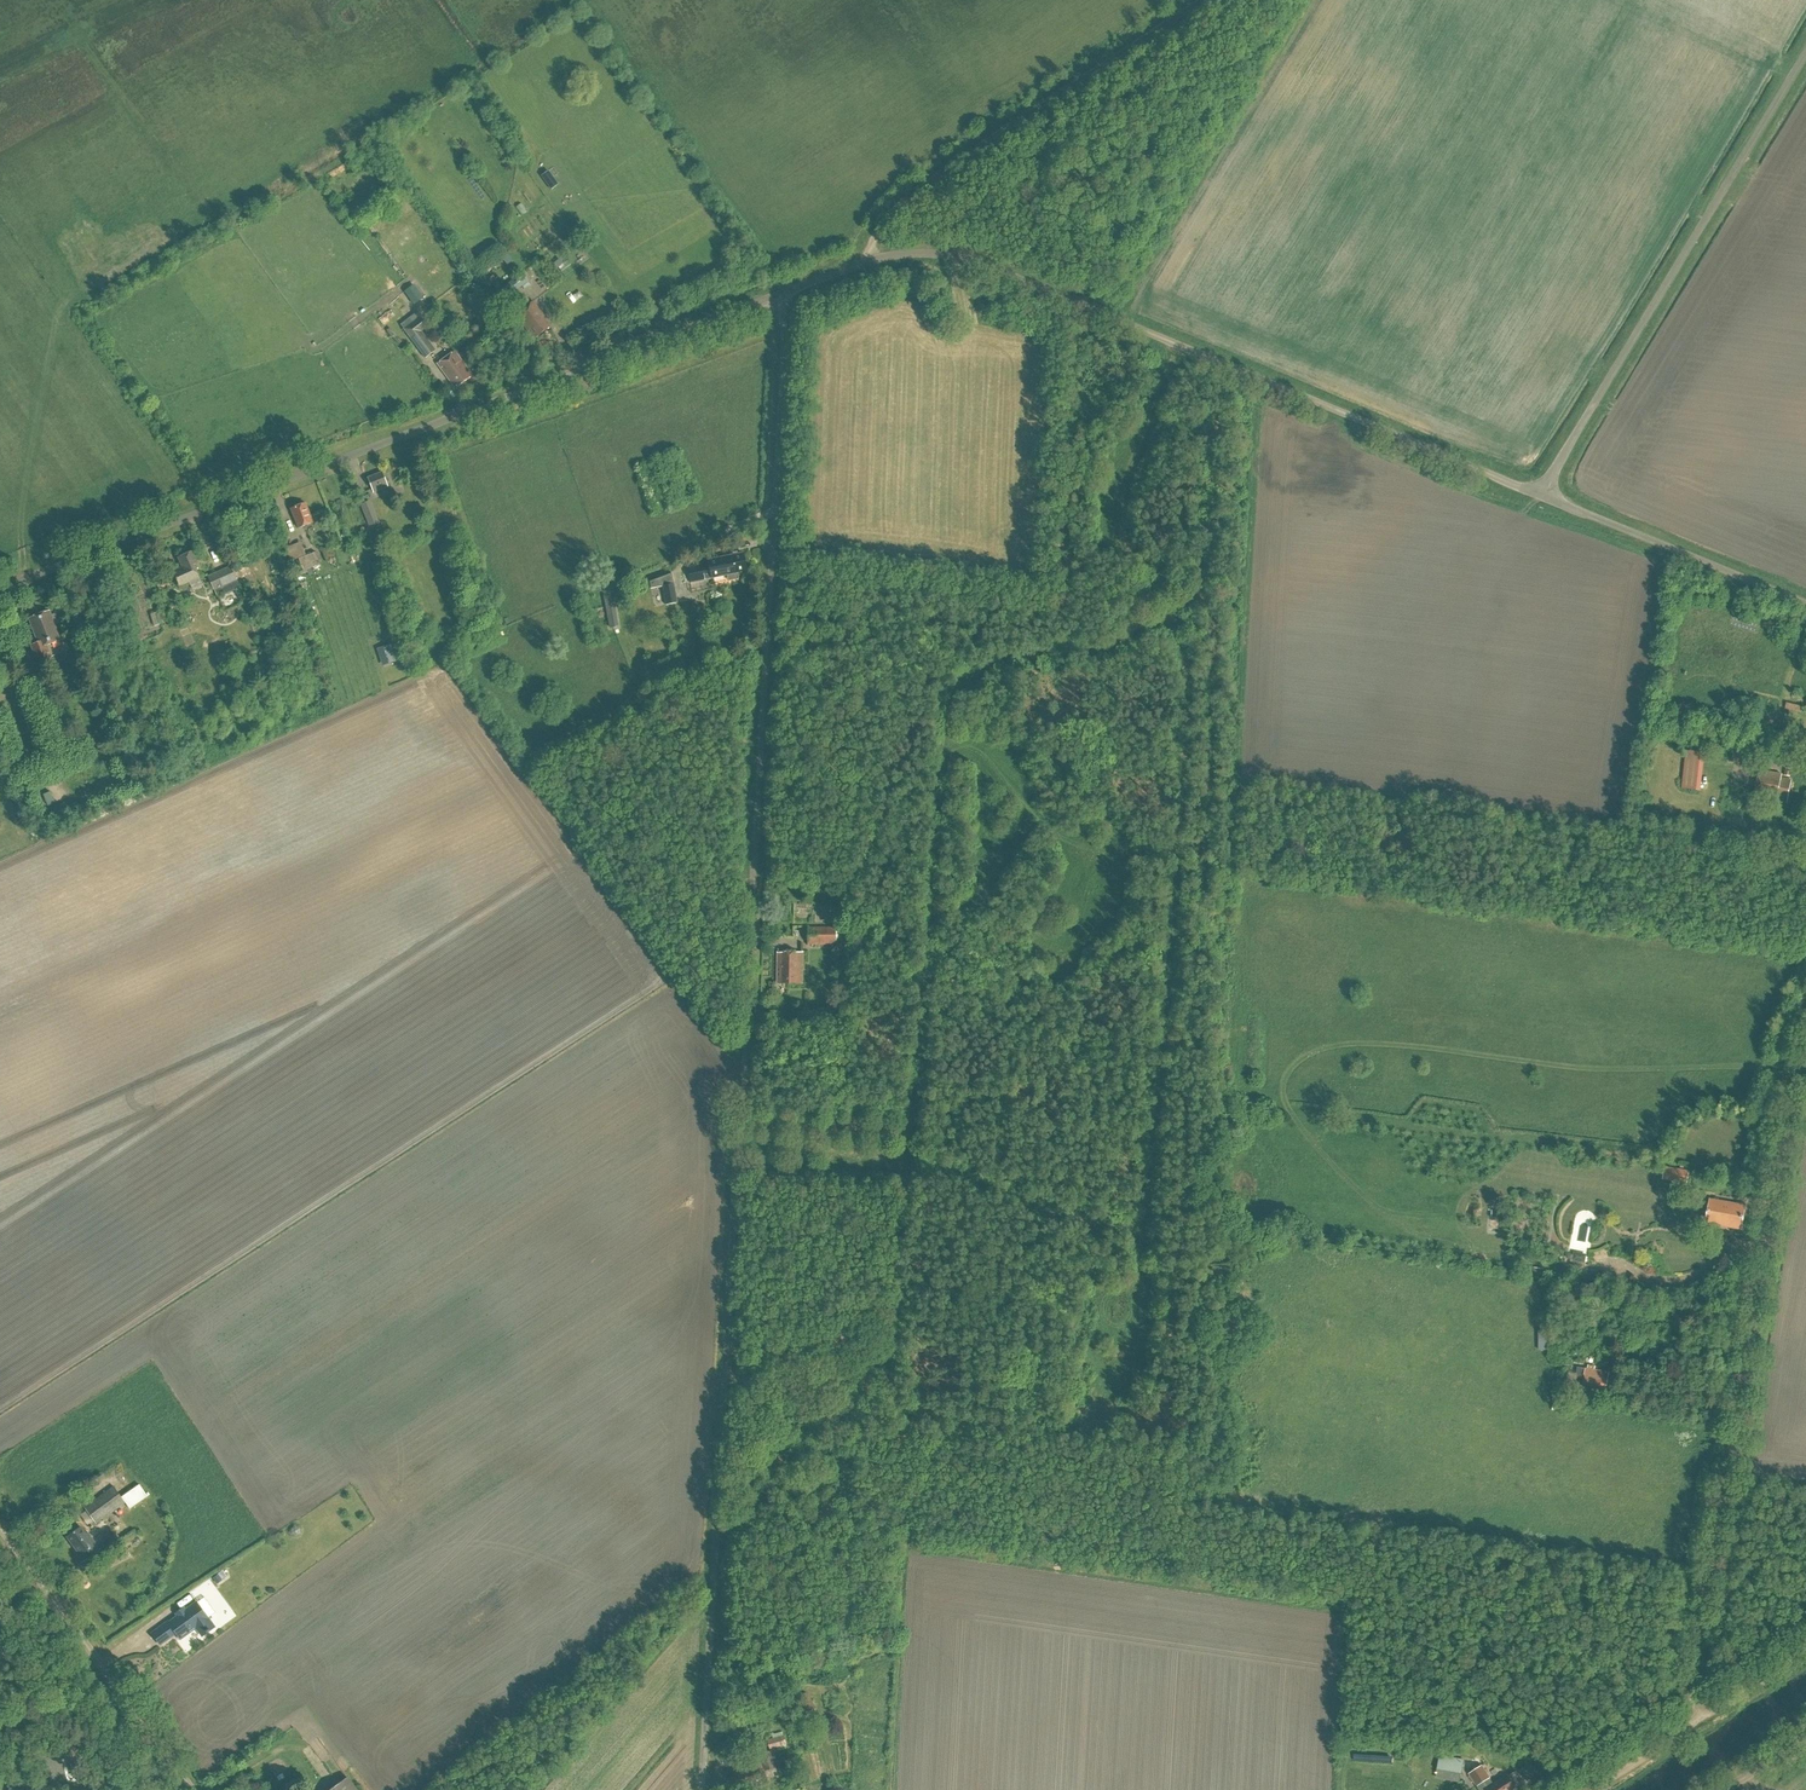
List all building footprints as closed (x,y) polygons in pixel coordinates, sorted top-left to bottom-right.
[(549,172),(541,177),(547,185),(555,180),(549,172)] [(528,282),(522,274),(498,292),(504,300),(528,282)] [(413,284),(402,292),(412,305),(423,297),(413,284)] [(525,296),(513,305),(518,313),(516,315),(534,339),(550,326),(543,317),(545,316),(534,301),(531,304),(525,296)] [(400,325),(425,358),(436,350),(422,331),(428,327),(417,312),(400,325)] [(455,351),(437,364),(454,387),(458,384),(459,385),(473,375),(455,351)] [(382,474),(368,480),(373,494),(388,488),(382,474)] [(358,503),(367,526),(378,521),(369,498),(358,503)] [(305,505),(290,511),(298,530),(313,524),(305,505)] [(315,551),(299,557),(304,570),(320,564),(315,551)] [(187,554),(177,558),(182,568),(173,572),(180,587),(189,583),(192,590),(202,586),(187,554)] [(702,565),(687,569),(690,584),(727,576),(729,582),(738,580),(737,574),(746,572),(742,554),(720,559),(720,560),(702,564),(702,565)] [(230,566),(207,576),(213,591),(236,580),(230,566)] [(672,574),(649,582),(651,589),(662,587),(666,605),(677,603),(672,574)] [(613,591),(604,593),(610,628),(619,626),(613,591)] [(37,642),(30,645),(37,665),(51,660),(46,645),(60,639),(55,624),(64,620),(60,612),(51,615),(50,610),(29,618),(37,642)] [(77,662),(89,657),(83,641),(71,645),(77,662)] [(396,660),(391,644),(377,648),(383,664),(396,660)] [(1786,702),(1784,708),(1798,712),(1800,705),(1786,702)] [(1700,790),(1705,752),(1685,749),(1680,787),(1700,790)] [(1752,766),(1755,753),(1736,749),(1733,762),(1752,766)] [(1787,805),(1792,782),(1780,780),(1781,777),(1760,773),(1756,797),(1774,801),(1774,802),(1787,805)] [(45,805),(54,803),(51,791),(42,793),(45,805)] [(841,928),(808,928),(807,946),(841,946),(841,928)] [(776,954),(776,984),(800,984),(801,954),(776,954)] [(1664,1168),(1662,1180),(1686,1184),(1688,1172),(1664,1168)] [(1709,1200),(1705,1224),(1740,1230),(1744,1207),(1709,1200)] [(1587,1254),(1573,1252),(1573,1254),(1568,1254),(1567,1260),(1585,1263),(1587,1254)] [(1672,1311),(1670,1330),(1690,1332),(1691,1312),(1672,1311)] [(1537,1326),(1538,1350),(1552,1349),(1551,1325),(1537,1326)] [(1579,1384),(1585,1368),(1576,1366),(1571,1382),(1579,1384)] [(1585,1369),(1583,1391),(1606,1394),(1609,1372),(1585,1369)] [(101,1496),(83,1508),(95,1524),(124,1502),(130,1510),(148,1496),(139,1484),(121,1497),(117,1492),(123,1487),(120,1482),(112,1488),(103,1476),(92,1485),(101,1496)] [(79,1528),(65,1538),(83,1562),(99,1551),(87,1535),(85,1536),(79,1528)] [(166,1622),(150,1634),(158,1645),(174,1634),(178,1640),(194,1628),(200,1636),(204,1632),(205,1633),(208,1631),(207,1630),(212,1626),(195,1603),(184,1611),(182,1609),(175,1614),(175,1615),(176,1617),(167,1623),(166,1622)] [(798,1695),(804,1711),(812,1708),(806,1692),(798,1695)] [(767,1740),(769,1749),(786,1745),(783,1735),(767,1740)] [(770,1751),(757,1755),(760,1763),(755,1765),(755,1764),(744,1768),(745,1770),(732,1773),(736,1788),(746,1785),(747,1786),(767,1781),(764,1770),(775,1767),(770,1751)] [(1471,1762),(1475,1768),(1468,1773),(1476,1785),(1482,1781),(1488,1789),(1514,1789),(1516,1788),(1516,1787),(1524,1782),(1517,1771),(1508,1776),(1507,1775),(1494,1784),(1482,1765),(1485,1763),(1480,1756),(1471,1762)] [(1467,1774),(1469,1761),(1445,1757),(1443,1770),(1467,1774)] [(329,1789),(358,1789),(348,1776),(329,1789)]
